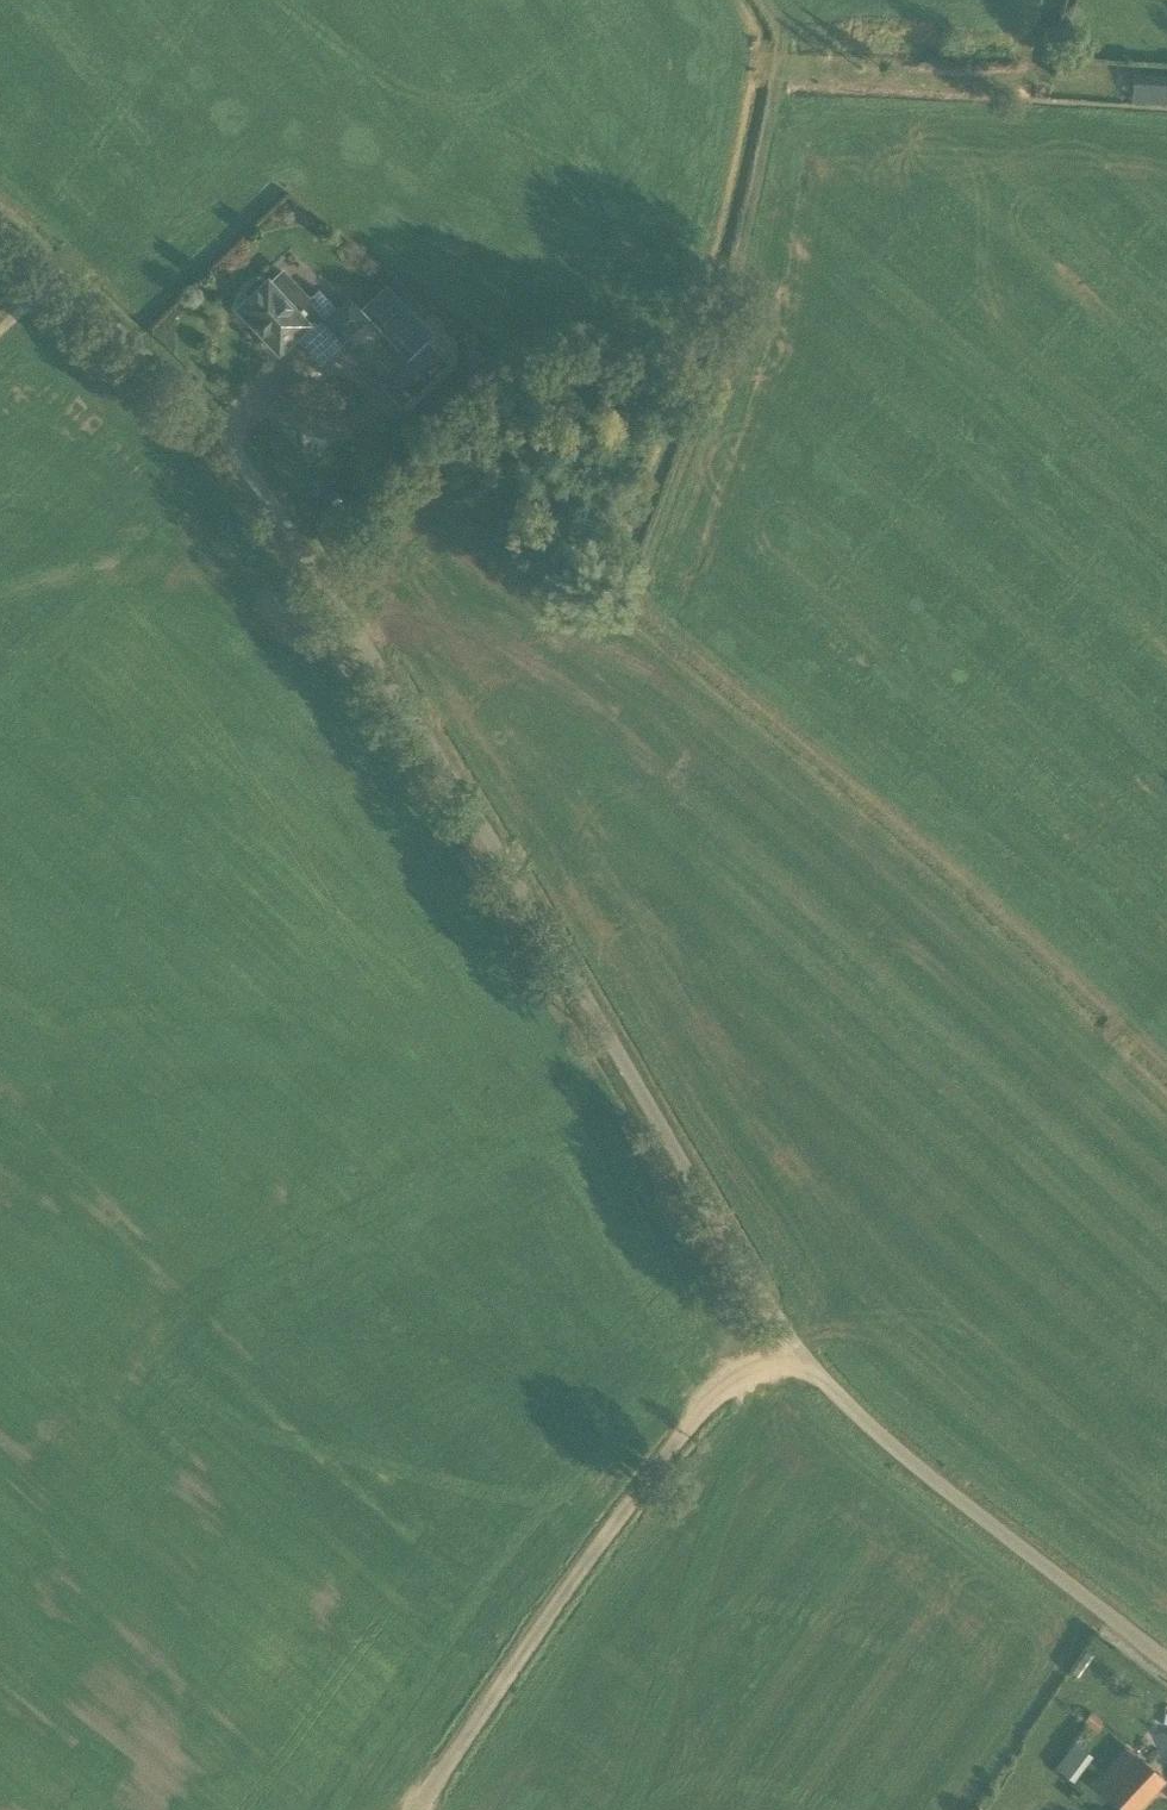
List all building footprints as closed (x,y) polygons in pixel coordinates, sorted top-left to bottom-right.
[(1133,102),(1166,104),(1166,84),(1134,82),(1133,102)] [(327,326),(343,342),(367,320),(349,301),(337,312),(319,293),(298,312),(269,281),(264,285),(259,279),(246,291),(251,297),(237,310),(279,355),(311,326),(310,325),(320,315),(328,325),(327,326)] [(1072,1740),(1059,1769),(1076,1777),(1089,1748),(1072,1740)] [(1139,1760),(1109,1794),(1128,1809),(1138,1809),(1165,1780),(1139,1760)]
